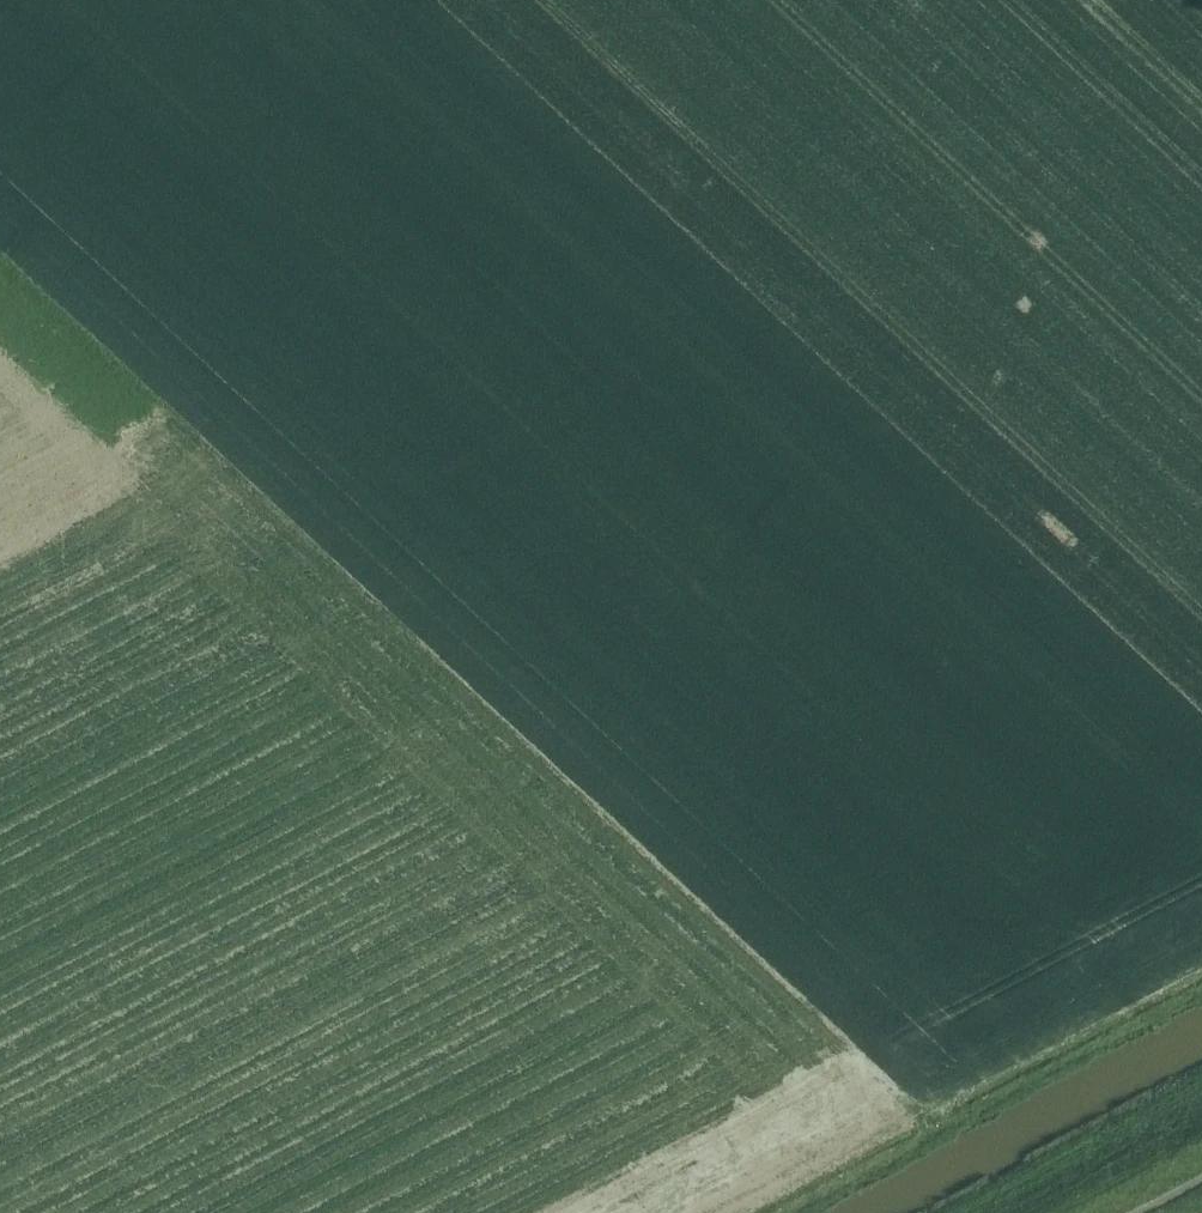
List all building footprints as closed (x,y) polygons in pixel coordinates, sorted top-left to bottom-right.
[(1046,968),(1064,958),(1058,947),(1040,957),(1046,968)]
